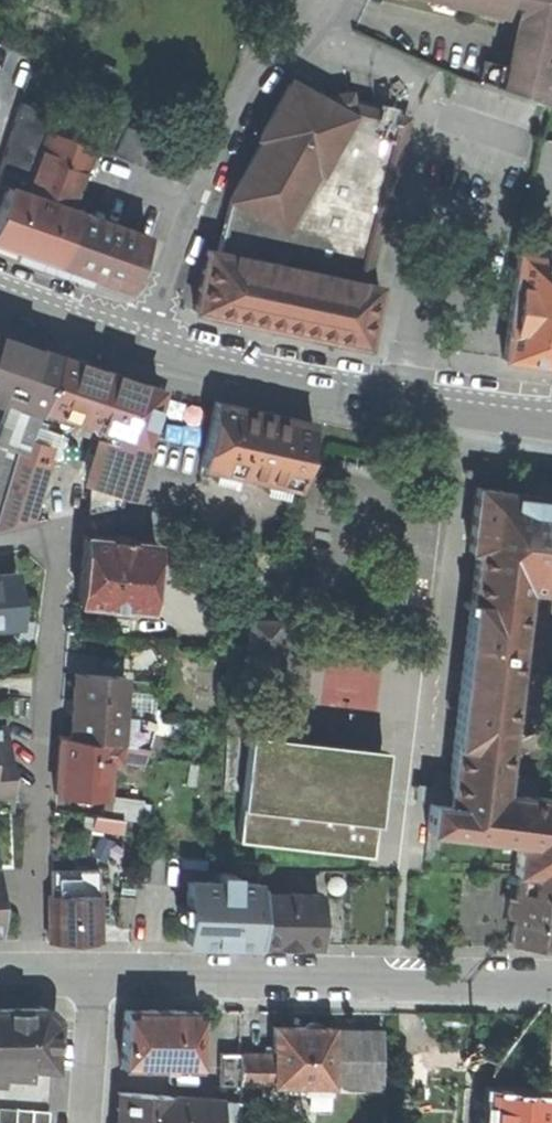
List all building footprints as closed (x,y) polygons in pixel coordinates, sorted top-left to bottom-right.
[(498,14),(501,0),(442,0),(498,14)] [(547,103),(551,81),(551,0),(515,0),(535,5),(532,13),(515,8),(502,65),(482,60),(477,81),(547,103)] [(205,247),(191,308),(364,345),(366,333),(376,284),(362,281),(404,117),(347,101),(333,101),(322,101),(292,83),(229,196),(214,250),(205,247)] [(70,197),(98,118),(21,91),(0,151),(0,174),(6,176),(6,174),(70,197)] [(130,149),(141,121),(127,115),(115,143),(130,149)] [(141,121),(130,149),(144,155),(156,127),(141,121)] [(0,193),(0,231),(129,277),(147,225),(70,197),(6,174),(6,176),(0,193)] [(515,252),(501,356),(551,363),(551,257),(515,252)] [(4,399),(34,410),(35,407),(54,352),(0,333),(0,398),(4,399)] [(54,352),(35,407),(101,429),(136,440),(155,385),(54,352)] [(34,410),(4,399),(0,411),(0,445),(11,449),(20,452),(30,424),(34,410)] [(311,421),(213,399),(198,464),(296,486),(311,421)] [(0,485),(0,521),(23,515),(50,431),(30,424),(20,452),(11,449),(0,485)] [(136,440),(101,429),(84,479),(115,489),(116,485),(123,488),(137,447),(134,446),(136,440)] [(11,449),(0,445),(0,485),(11,449)] [(511,492),(511,489),(472,484),(465,549),(473,550),(444,801),(426,799),(423,829),(514,840),(510,872),(515,872),(551,872),(551,796),(500,790),(523,588),(549,590),(547,610),(551,611),(551,497),(511,492)] [(82,532),(75,601),(146,608),(153,539),(82,532)] [(0,573),(0,623),(17,621),(13,572),(0,573)] [(132,618),(107,616),(106,631),(130,633),(132,618)] [(273,617),(242,616),(241,646),(272,647),(273,617)] [(337,706),(379,711),(386,661),(345,655),(337,706)] [(122,676),(71,671),(65,735),(107,739),(116,740),(117,725),(122,676)] [(127,742),(144,744),(152,719),(130,717),(129,727),(127,742)] [(8,790),(5,724),(0,724),(0,791),(8,790)] [(116,740),(127,742),(129,727),(117,725),(116,740)] [(236,726),(222,725),(220,782),(235,782),(236,726)] [(382,748),(245,732),(236,804),(238,804),(235,837),(368,852),(372,818),(374,818),(382,748)] [(106,753),(107,739),(65,735),(60,791),(102,794),(106,753)] [(127,742),(116,740),(107,739),(106,753),(141,757),(144,744),(127,742)] [(140,798),(111,794),(108,815),(121,817),(138,819),(140,802),(140,798)] [(140,802),(138,819),(145,820),(147,803),(140,802)] [(121,817),(108,815),(91,813),(90,825),(120,829),(121,817)] [(181,940),(256,941),(257,891),(257,869),(257,862),(225,861),(225,876),(182,875),(181,940)] [(96,867),(45,868),(47,940),(98,939),(96,867)] [(257,869),(257,891),(286,892),(287,870),(257,869)] [(515,872),(512,897),(506,897),(504,914),(511,915),(508,941),(551,946),(551,872),(515,872)] [(286,892),(257,891),(256,941),(316,942),(316,892),(286,892)] [(133,895),(116,894),(114,926),(131,926),(133,895)] [(41,1006),(0,1007),(0,1065),(51,1066),(55,1019),(41,1006)] [(122,1008),(118,1066),(197,1067),(197,1009),(173,1009),(173,1007),(146,1007),(145,1008),(122,1008)] [(271,1052),(253,1051),(253,1082),(256,1082),(302,1083),(302,1091),(328,1092),(328,1076),(329,1031),(329,1025),(321,1025),(316,1021),(307,1020),(302,1025),(271,1025),(271,1052)] [(336,1076),(342,1084),(380,1084),(378,1031),(329,1031),(328,1076),(336,1076)] [(237,1083),(237,1051),(217,1051),(217,1083),(237,1083)] [(236,1099),(237,1122),(245,1122),(258,1122),(256,1082),(253,1082),(253,1051),(237,1051),(237,1083),(236,1099)] [(543,1093),(486,1089),(484,1122),(540,1122),(543,1093)] [(236,1099),(116,1091),(114,1122),(237,1122),(236,1099)] [(10,1106),(0,1105),(0,1122),(9,1122),(10,1106)] [(9,1122),(25,1122),(26,1107),(10,1106),(9,1122)] [(25,1122),(43,1122),(44,1108),(26,1107),(25,1122)]
